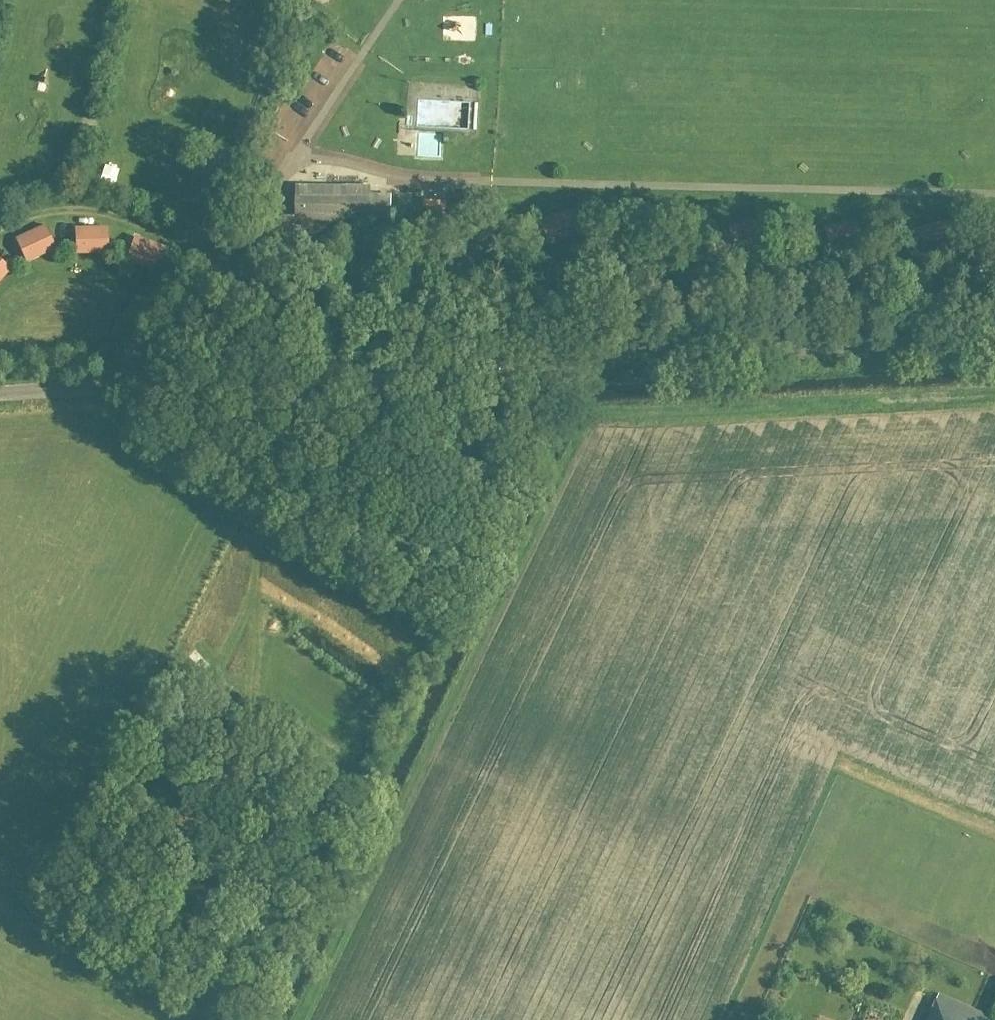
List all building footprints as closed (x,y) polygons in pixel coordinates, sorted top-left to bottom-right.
[(248,13),(252,0),(233,0),(231,8),(248,13)] [(455,137),(444,136),(444,144),(455,144),(455,137)] [(344,218),(369,218),(369,187),(296,187),(295,218),(282,217),(282,231),(284,231),(284,242),(317,242),(318,232),(344,232),(344,218)] [(200,214),(193,233),(203,236),(209,217),(200,214)] [(568,214),(540,222),(547,246),(575,238),(568,214)] [(211,238),(220,242),(227,223),(217,220),(211,238)] [(761,220),(732,227),(739,251),(767,243),(761,220)] [(863,245),(856,222),(828,230),(835,253),(863,245)] [(55,250),(45,227),(18,240),(28,262),(55,250)] [(108,254),(107,229),(78,230),(78,255),(108,254)] [(156,273),(164,249),(137,239),(128,262),(156,273)] [(993,503),(994,486),(984,486),(983,502),(993,503)] [(939,995),(928,1019),(994,1019),(939,995)]
